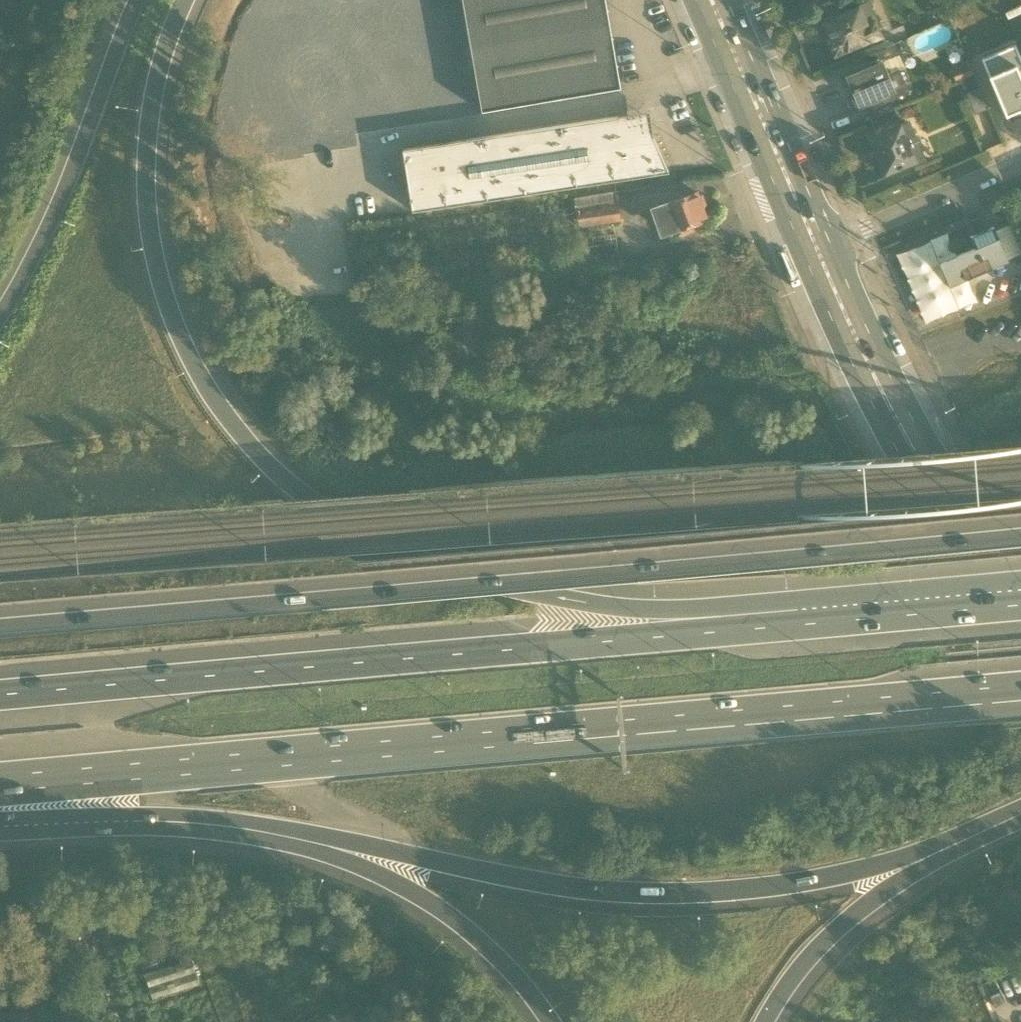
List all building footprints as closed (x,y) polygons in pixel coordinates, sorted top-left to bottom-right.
[(619,87),(604,0),(462,0),(481,111),(619,87)] [(868,1),(818,18),(825,35),(823,36),(832,59),(884,38),(868,1)] [(1020,17),(1020,5),(1007,9),(1010,21),(1020,17)] [(855,70),(844,74),(852,92),(849,93),(856,110),(870,104),(871,107),(910,92),(900,69),(904,67),(904,66),(907,65),(907,59),(902,57),(900,57),(898,54),(902,53),(901,50),(906,48),(902,39),(873,51),(876,58),(854,68),(855,70)] [(968,64),(951,71),(956,81),(973,74),(968,64)] [(988,109),(979,88),(974,76),(961,81),(974,115),(988,109)] [(992,82),(979,88),(988,109),(1001,103),(992,82)] [(412,211),(666,172),(652,134),(647,112),(402,150),(412,211)] [(906,121),(868,138),(883,173),(921,157),(906,121)] [(697,191),(649,207),(659,236),(674,231),(676,236),(694,230),(692,225),(707,220),(703,208),(705,203),(702,193),(698,193),(697,191)] [(387,278),(391,299),(620,265),(614,222),(620,222),(615,192),(574,198),(574,201),(361,233),(367,281),(387,278)] [(973,247),(939,262),(949,286),(981,273),(1009,261),(993,226),(969,236),(973,247)] [(452,316),(435,318),(442,361),(433,362),(435,378),(494,369),(484,311),(458,315),(459,320),(461,320),(461,325),(453,326),(452,316)] [(142,964),(148,989),(198,977),(192,952),(142,964)] [(1002,982),(983,988),(994,1021),(1016,1021),(1002,982)]
